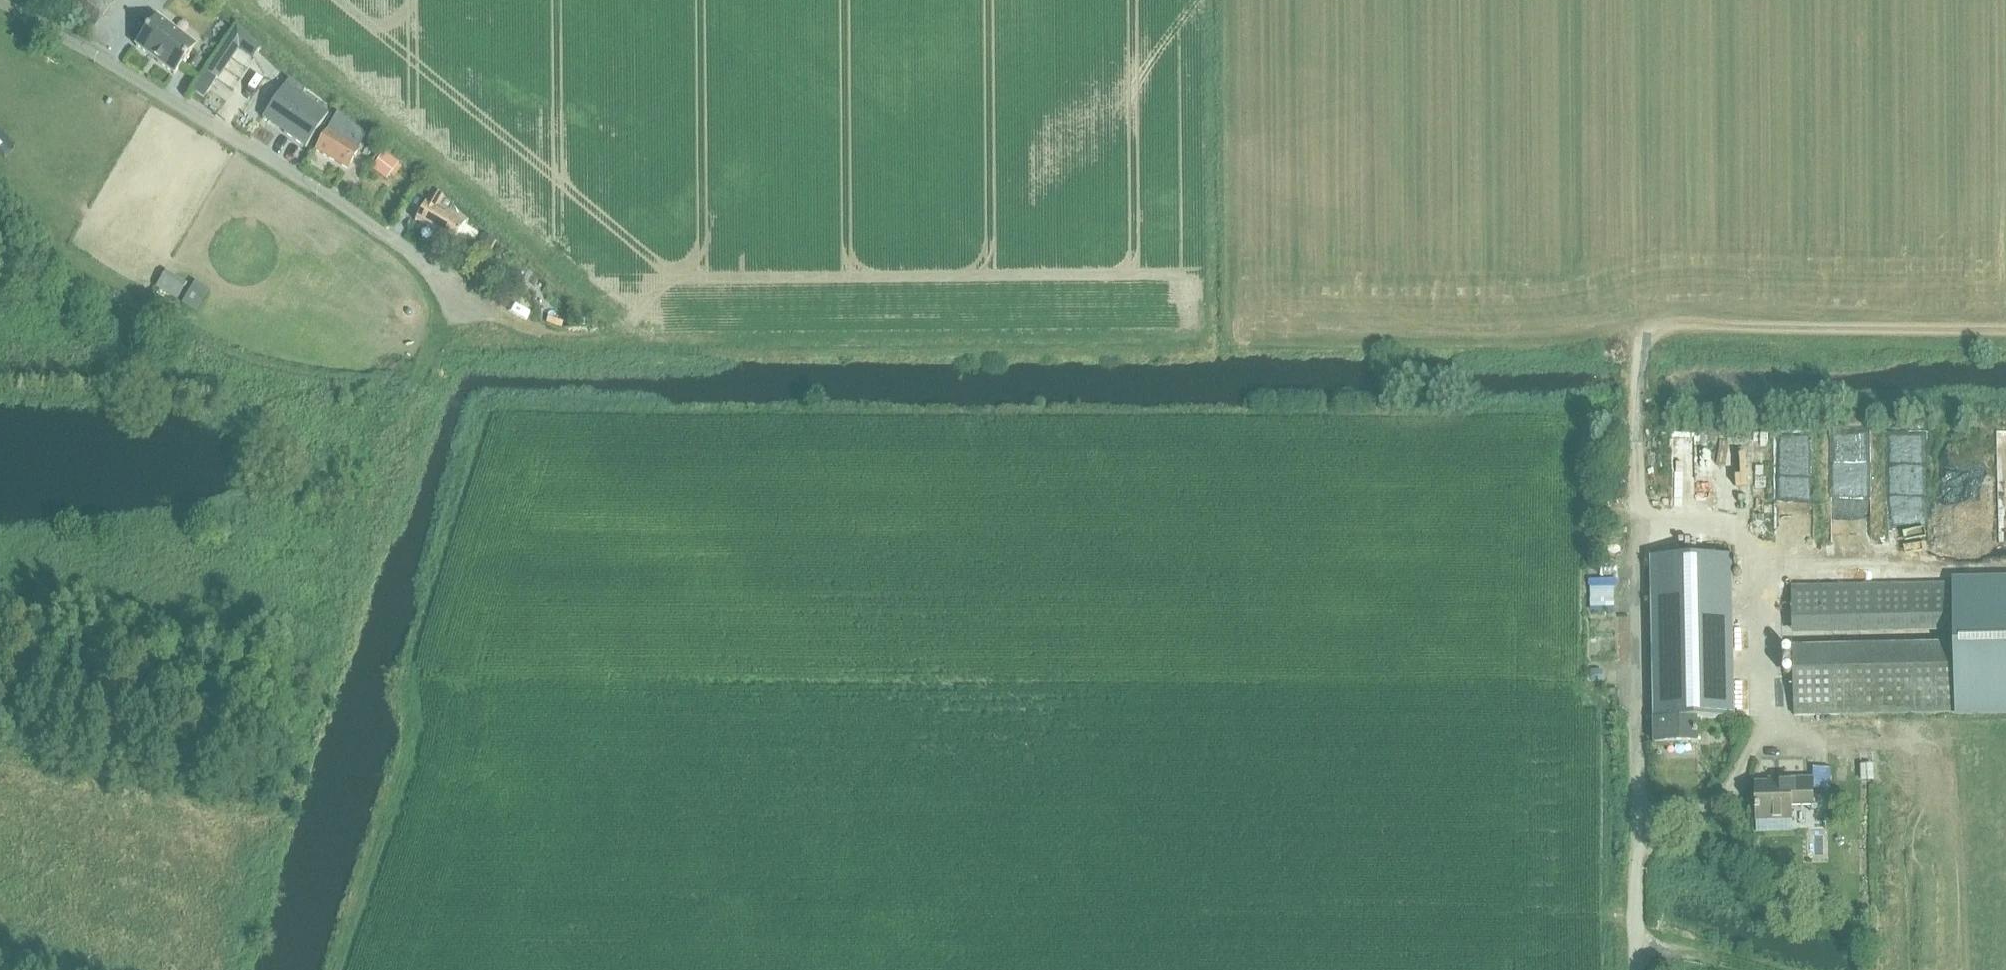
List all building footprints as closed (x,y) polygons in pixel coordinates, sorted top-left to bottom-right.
[(65,3),(97,26),(116,0),(67,0),(65,3)] [(157,17),(135,46),(137,47),(142,51),(159,63),(174,75),(192,52),(192,51),(179,41),(183,37),(183,36),(178,33),(157,17)] [(206,72),(217,80),(248,34),(237,26),(206,72)] [(297,101),(288,94),(282,90),(262,118),(264,119),(265,117),(281,128),(282,126),(287,129),(284,133),(306,148),(329,115),(301,96),(297,101)] [(326,132),(316,150),(349,168),(359,150),(343,142),(352,126),(337,114),(326,132)] [(372,170),(386,181),(397,166),(383,156),(372,170)] [(441,209),(445,201),(432,193),(426,204),(425,204),(415,222),(471,254),(480,236),(466,228),(465,228),(467,223),(441,209)] [(496,243),(483,236),(477,249),(489,255),(496,243)] [(194,281),(181,303),(195,311),(208,290),(194,281)] [(1697,494),(1701,437),(1679,436),(1675,493),(1697,494)] [(1785,438),(1784,539),(1816,540),(1818,438),(1785,438)] [(1698,743),(1697,719),(1735,719),(1731,557),(1651,558),(1655,720),(1654,720),(1655,744),(1698,743)] [(1620,612),(1620,577),(1595,577),(1595,612),(1620,612)] [(1955,653),(1793,656),(1794,716),(2005,712),(2005,584),(1792,588),(1793,628),(1954,625),(1955,653)] [(1592,672),(1592,682),(1602,682),(1602,673),(1592,672)] [(1873,769),(1861,769),(1861,781),(1873,781),(1873,769)] [(1813,780),(1784,781),(1784,785),(1756,785),(1757,821),(1792,821),(1792,803),(1814,803),(1813,780)]
